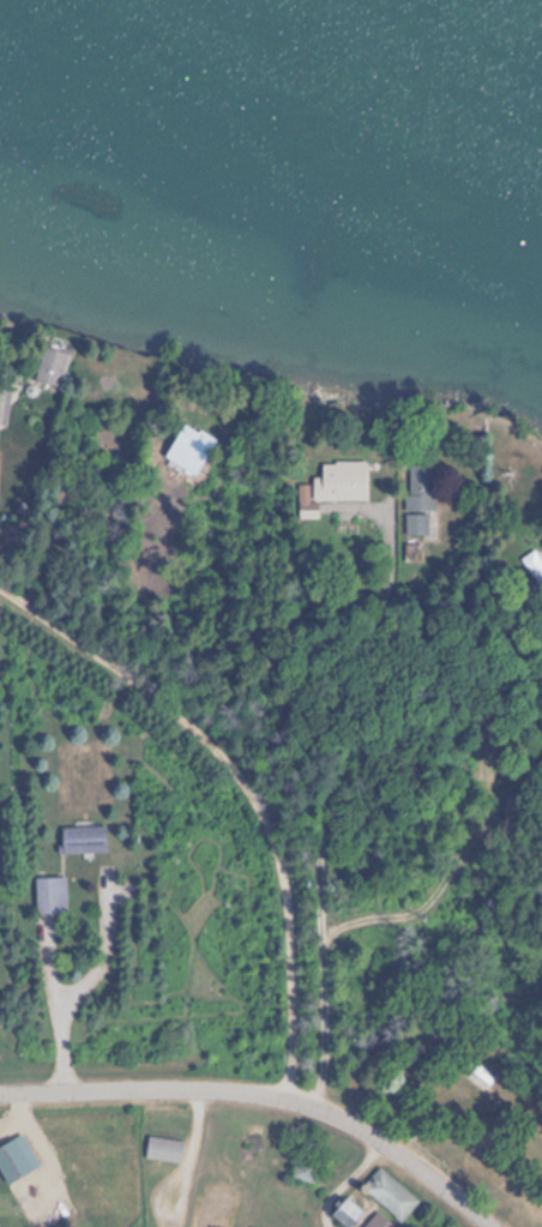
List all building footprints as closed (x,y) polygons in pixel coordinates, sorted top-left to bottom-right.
[(53,387),(60,351),(30,345),(24,381),(53,387)] [(198,482),(219,434),(182,417),(161,464),(198,482)] [(401,463),(403,536),(424,535),(423,511),(427,511),(424,462),(401,463)] [(294,482),(294,518),(318,518),(317,501),(361,500),(361,463),(318,463),(318,471),(307,473),(307,482),(294,482)] [(538,593),(541,589),(541,541),(537,536),(510,565),(538,593)] [(55,852),(106,852),(106,825),(55,825),(55,852)] [(62,876),(31,876),(31,912),(62,912),(62,876)] [(493,1079),(466,1059),(459,1069),(486,1089),(493,1079)] [(38,1162),(22,1131),(0,1143),(0,1171),(5,1180),(38,1162)] [(182,1139),(144,1136),(141,1157),(180,1162),(182,1139)] [(359,1185),(395,1222),(414,1203),(378,1166),(359,1185)] [(351,1209),(334,1195),(320,1213),(337,1226),(351,1209)] [(351,1226),(366,1209),(348,1196),(333,1214),(351,1226)] [(373,1211),(358,1226),(390,1226),(373,1211)]
